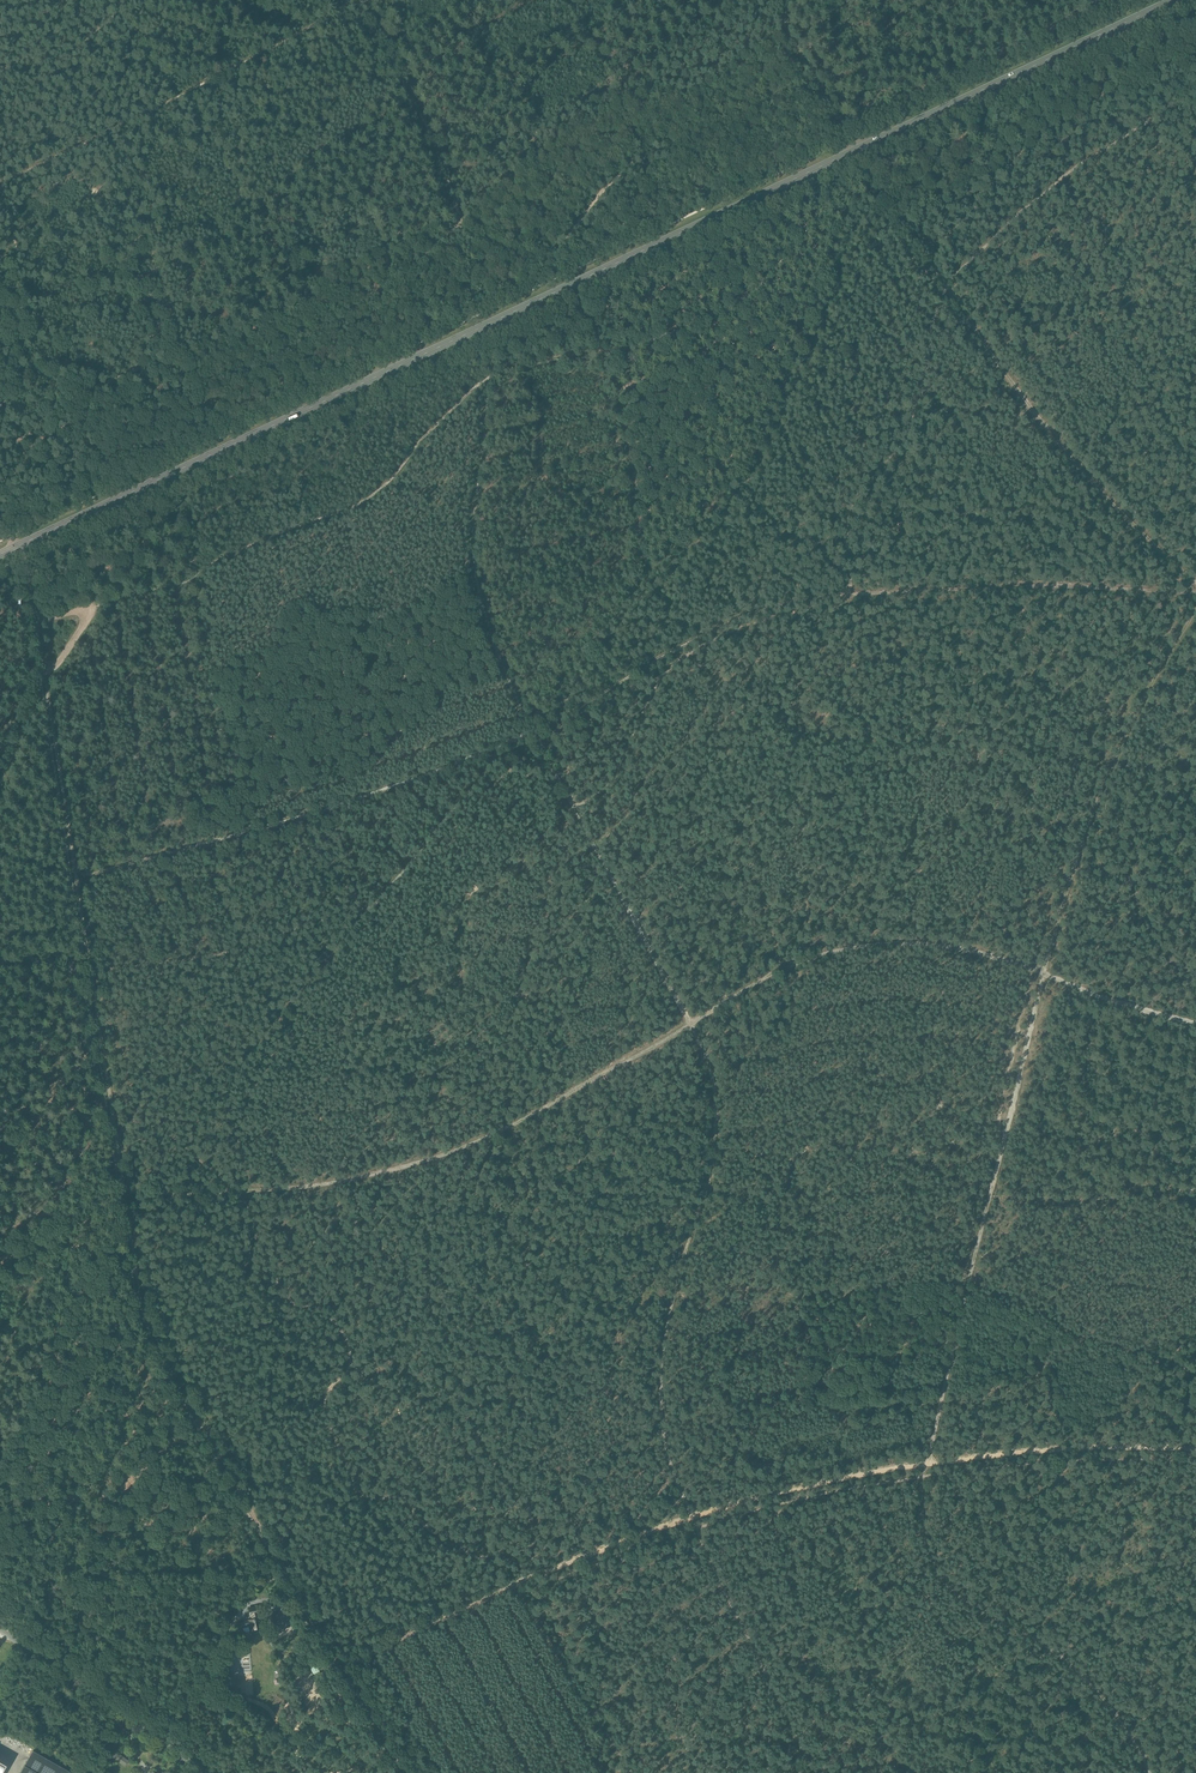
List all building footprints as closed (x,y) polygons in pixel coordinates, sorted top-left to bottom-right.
[(250,1631),(262,1628),(257,1606),(249,1609),(251,1620),(241,1623),(242,1627),(249,1626),(250,1631)] [(276,1630),(286,1628),(285,1625),(291,1624),(288,1610),(272,1614),(276,1630)] [(20,1772),(72,1772),(33,1751),(20,1772)] [(125,1766),(129,1760),(119,1754),(115,1759),(125,1766)]
